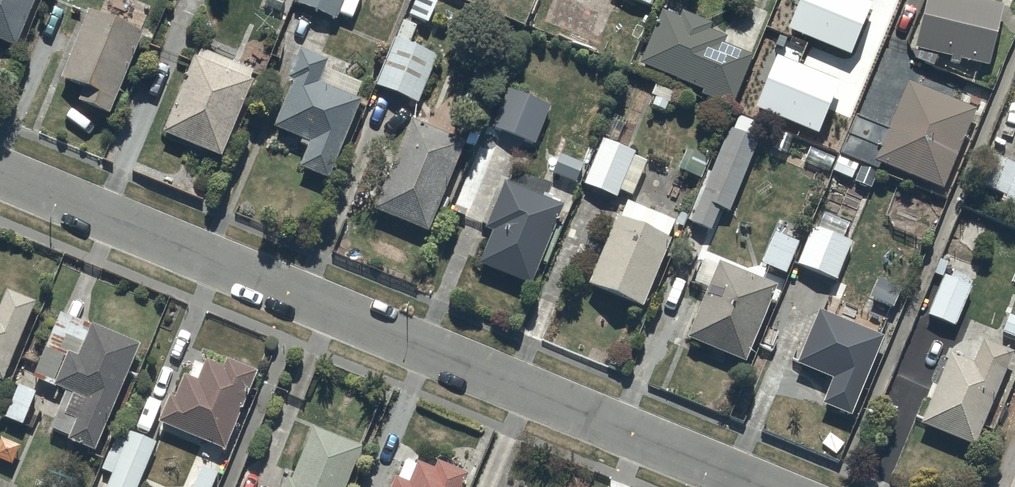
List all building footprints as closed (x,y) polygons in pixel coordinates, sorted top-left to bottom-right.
[(13,56),(37,0),(0,0),(0,50),(13,56)] [(344,0),(294,0),(290,9),(333,27),(344,0)] [(411,20),(424,26),(435,0),(419,0),(411,20)] [(650,12),(654,0),(619,0),(650,12)] [(809,25),(867,39),(877,0),(815,0),(809,25)] [(953,0),(927,0),(914,56),(949,64),(948,69),(958,71),(959,67),(987,73),(1002,11),(953,0)] [(143,41),(91,17),(61,86),(83,102),(79,110),(109,122),(143,41)] [(660,17),(638,71),(702,98),(701,101),(729,113),(751,61),(723,49),(725,44),(707,36),(710,30),(681,18),(678,24),(660,17)] [(416,30),(401,24),(374,91),(418,109),(437,62),(408,50),(416,30)] [(327,66),(301,54),(286,85),(292,88),(274,131),(302,143),(300,148),(310,151),(301,173),(329,185),(361,106),(318,88),(327,66)] [(198,66),(191,63),(159,141),(219,166),(250,89),(246,88),(251,76),(202,56),(198,66)] [(841,93),(848,77),(831,69),(824,86),(829,88),(820,109),(834,115),(843,94),(841,93)] [(976,116),(906,87),(877,156),(850,145),(844,161),(878,175),(880,171),(943,197),(976,116)] [(548,117),(506,97),(489,135),(531,154),(548,117)] [(462,150),(409,128),(372,218),(425,240),(462,150)] [(711,178),(706,176),(686,225),(690,227),(689,229),(709,237),(718,216),(726,220),(757,147),(729,135),(711,178)] [(627,172),(633,159),(599,146),(581,191),(615,205),(618,196),(631,202),(641,177),(627,172)] [(994,161),(993,161),(978,194),(1014,210),(1014,171),(994,161)] [(563,213),(504,188),(484,236),(490,239),(476,272),(530,295),(563,213)] [(619,226),(617,225),(587,293),(640,317),(670,251),(666,248),(676,225),(630,204),(619,226)] [(817,225),(815,229),(797,271),(835,288),(856,242),(817,225)] [(796,250),(773,241),(760,272),(783,282),(796,250)] [(688,291),(704,297),(684,346),(744,370),(775,295),(715,270),(699,264),(688,291)] [(970,293),(942,282),(927,323),(954,334),(970,293)] [(35,310),(7,298),(0,315),(0,388),(1,388),(35,310)] [(882,345),(818,318),(795,371),(830,386),(820,411),(849,423),(882,345)] [(1001,339),(1014,344),(1014,324),(1007,321),(1001,339)] [(94,460),(140,353),(92,332),(89,339),(57,326),(32,383),(65,397),(49,435),(70,444),(68,448),(94,460)] [(972,372),(949,362),(919,433),(971,455),(1011,361),(982,349),(972,372)] [(169,403),(158,430),(225,458),(257,379),(227,367),(223,376),(205,369),(197,388),(185,383),(176,406),(169,403)] [(22,432),(37,399),(20,392),(5,424),(22,432)] [(313,433),(292,482),(288,480),(285,486),(347,486),(362,452),(314,431),(313,433)] [(157,449),(131,437),(127,447),(116,442),(101,474),(108,477),(103,486),(139,486),(157,449)] [(419,466),(418,468),(406,463),(398,481),(397,481),(394,486),(463,486),(467,478),(438,466),(435,473),(419,466)] [(201,474),(195,486),(215,486),(218,481),(201,474)]
